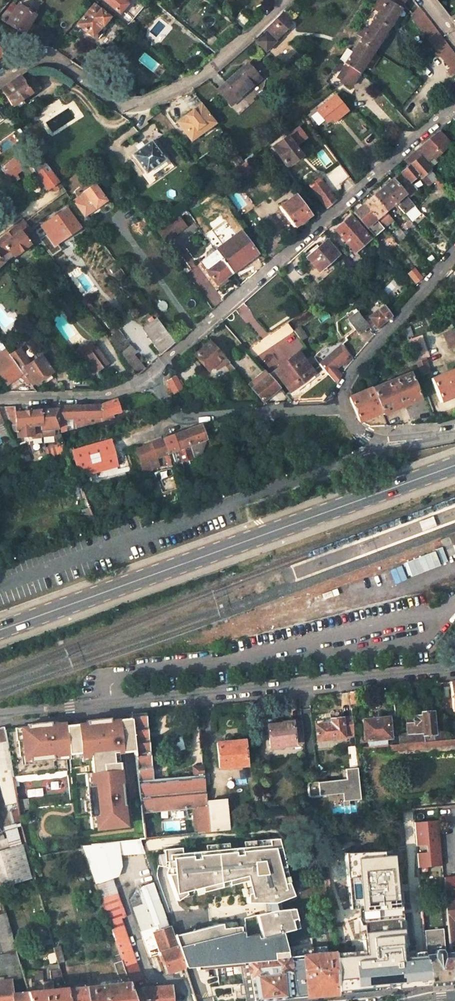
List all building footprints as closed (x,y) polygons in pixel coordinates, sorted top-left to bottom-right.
[(125,0),(101,0),(118,15),(124,7),(121,4),(125,0)] [(359,74),(374,50),(406,0),(395,0),(393,3),(388,0),(386,0),(362,36),(351,53),(346,49),(331,72),(351,86),(359,74)] [(355,32),(362,36),(386,0),(376,0),(355,32)] [(34,17),(18,6),(12,15),(6,10),(0,18),(0,20),(23,35),(34,17)] [(93,6),(76,26),(90,38),(91,38),(96,41),(102,34),(98,31),(108,19),(93,6)] [(252,21),(241,12),(234,21),(244,29),(252,21)] [(264,53),(289,29),(285,25),(288,22),(280,14),(267,28),(253,41),(264,53)] [(425,16),(418,21),(416,19),(413,21),(454,76),(454,55),(425,16)] [(225,45),(213,36),(205,45),(214,53),(225,45)] [(70,61),(81,51),(69,43),(58,53),(70,61)] [(206,61),(196,48),(186,55),(197,68),(206,61)] [(310,69),(301,59),(295,65),(304,75),(310,69)] [(247,65),(216,91),(230,107),(260,81),(247,65)] [(20,77),(1,90),(12,107),(30,95),(31,96),(40,90),(33,79),(24,85),(20,77)] [(334,97),(316,111),(323,121),(332,114),(336,119),(346,112),(334,97)] [(202,104),(188,114),(191,117),(204,108),(202,104)] [(204,108),(191,117),(188,114),(180,121),(177,123),(189,140),(201,131),(202,133),(215,123),(204,108)] [(295,128),(305,121),(302,117),(292,124),(295,128)] [(426,164),(447,145),(436,132),(414,151),(426,164)] [(269,147),(284,165),(289,161),(289,163),(299,156),(284,136),(269,147)] [(133,157),(146,174),(164,161),(150,143),(133,157)] [(56,179),(32,144),(27,148),(30,153),(24,157),(45,186),(56,179)] [(409,167),(418,177),(421,180),(431,172),(419,158),(409,167)] [(239,175),(248,168),(243,162),(235,169),(239,175)] [(10,167),(3,172),(13,184),(19,179),(10,167)] [(409,167),(393,180),(402,190),(418,177),(409,167)] [(335,201),(317,178),(307,185),(326,209),(335,201)] [(64,189),(56,179),(45,186),(53,198),(64,189)] [(103,197),(92,182),(77,193),(80,197),(73,202),(84,219),(101,207),(99,204),(101,202),(100,200),(103,197)] [(382,190),(395,204),(397,202),(407,214),(416,207),(406,195),(404,196),(392,182),(382,190)] [(32,194),(23,183),(17,188),(26,199),(32,194)] [(395,204),(382,190),(372,198),(384,213),(395,204)] [(308,216),(293,196),(278,208),(292,228),(308,216)] [(362,207),(375,221),(384,213),(372,198),(362,207)] [(352,216),(364,230),(375,221),(362,207),(352,216)] [(63,209),(42,224),(54,241),(75,225),(63,209)] [(164,242),(183,227),(174,216),(155,230),(164,242)] [(25,221),(24,219),(10,230),(0,239),(0,255),(2,257),(9,253),(12,257),(29,246),(28,245),(28,244),(30,242),(30,243),(38,238),(25,221)] [(334,231),(354,255),(368,242),(349,219),(334,231)] [(214,251),(231,274),(248,262),(232,239),(214,251)] [(324,242),(304,258),(317,273),(336,257),(324,242)] [(204,258),(210,267),(205,271),(216,285),(231,274),(214,251),(204,258)] [(454,300),(454,283),(445,288),(451,301),(454,300)] [(384,306),(370,317),(376,326),(391,315),(384,306)] [(355,311),(344,319),(355,335),(366,327),(355,311)] [(174,343),(156,318),(142,328),(161,355),(174,343)] [(443,333),(448,348),(454,345),(454,331),(453,328),(443,333)] [(311,345),(302,333),(297,336),(306,348),(311,345)] [(429,357),(421,335),(408,340),(416,362),(429,357)] [(195,354),(208,369),(219,360),(221,362),(224,359),(210,341),(195,354)] [(351,358),(339,346),(319,364),(334,385),(341,376),(335,370),(341,364),(342,365),(351,358)] [(145,369),(134,354),(136,353),(132,347),(120,355),(136,376),(145,369)] [(95,349),(81,359),(93,375),(106,365),(95,349)] [(52,372),(42,357),(28,367),(26,365),(29,363),(21,350),(11,357),(16,364),(24,376),(32,386),(52,372)] [(313,373),(297,353),(274,371),(290,391),(313,373)] [(420,376),(429,373),(425,360),(416,364),(420,376)] [(224,374),(232,368),(228,362),(219,368),(224,374)] [(10,368),(19,380),(24,376),(16,364),(10,368)] [(429,378),(439,401),(454,395),(454,368),(429,378)] [(247,384),(263,402),(280,387),(264,370),(247,384)] [(420,399),(409,372),(372,388),(382,413),(383,415),(420,399)] [(182,389),(175,376),(167,380),(174,393),(182,389)] [(349,399),(360,421),(382,413),(372,388),(351,396),(349,399)] [(111,415),(120,412),(115,401),(100,406),(104,421),(113,418),(111,415)] [(71,430),(104,421),(100,406),(60,407),(60,433),(65,431),(65,420),(71,420),(71,430)] [(8,422),(3,408),(0,408),(0,425),(8,422)] [(8,422),(11,429),(16,428),(18,439),(32,437),(31,429),(38,428),(36,411),(15,414),(14,408),(3,408),(8,422)] [(58,429),(57,409),(36,411),(38,428),(39,431),(58,429)] [(189,446),(205,440),(200,426),(184,432),(189,446)] [(189,446),(184,432),(173,436),(182,461),(187,475),(196,463),(189,446)] [(182,461),(173,436),(162,440),(167,454),(171,465),(182,461)] [(167,454),(162,440),(144,447),(149,460),(157,457),(164,455),(167,454)] [(116,466),(109,441),(72,451),(75,461),(72,462),(73,465),(76,464),(78,471),(86,475),(116,466)] [(144,447),(136,450),(145,474),(154,471),(153,469),(149,460),(144,447)] [(153,469),(160,466),(157,457),(149,460),(153,469)] [(421,532),(436,526),(432,517),(418,522),(421,532)] [(394,702),(403,701),(402,686),(393,687),(394,702)] [(351,705),(360,704),(359,691),(350,692),(351,705)] [(135,750),(141,815),(155,813),(192,809),(195,834),(207,832),(209,832),(206,802),(204,785),(203,774),(203,766),(193,767),(194,776),(153,780),(145,712),(131,714),(131,718),(135,750)] [(433,726),(432,712),(420,713),(420,715),(412,716),(412,719),(412,723),(405,723),(405,733),(397,734),(397,744),(406,743),(441,740),(440,725),(433,726)] [(11,771),(12,777),(67,770),(65,759),(69,759),(68,753),(80,752),(80,756),(90,755),(90,757),(94,785),(87,786),(90,816),(96,815),(97,828),(126,825),(118,752),(135,750),(131,718),(110,721),(109,717),(87,719),(87,722),(65,724),(57,725),(57,722),(27,725),(27,727),(4,729),(11,771)] [(352,717),(329,719),(330,723),(315,725),(316,740),(343,737),(354,735),(352,717)] [(389,737),(387,717),(362,719),(364,740),(367,740),(368,747),(386,745),(385,738),(389,737)] [(267,725),(270,747),(272,747),(272,748),(280,747),(280,746),(282,746),(282,744),(303,742),(301,721),(281,723),(281,724),(267,725)] [(11,771),(4,729),(3,727),(0,728),(0,773),(11,771)] [(454,745),(454,739),(447,740),(441,740),(406,743),(407,749),(454,745)] [(244,740),(217,743),(219,767),(246,765),(244,740)] [(317,782),(307,783),(308,797),(329,795),(329,790),(342,789),(343,794),(344,802),(360,800),(357,768),(345,769),(346,780),(342,781),(317,783),(317,782)] [(393,784),(392,772),(385,772),(386,785),(393,784)] [(12,778),(1,780),(5,804),(16,802),(12,778)] [(209,832),(227,830),(224,800),(206,802),(209,832)] [(155,813),(141,815),(144,839),(158,838),(155,813)] [(310,814),(299,816),(299,815),(284,816),(284,817),(281,818),(281,824),(283,824),(310,821),(310,814)] [(417,865),(441,863),(437,821),(412,823),(415,846),(425,845),(426,852),(415,853),(417,865)] [(180,848),(162,850),(164,867),(170,868),(170,874),(167,874),(176,900),(185,894),(185,890),(201,888),(201,891),(220,886),(220,883),(227,881),(228,884),(247,880),(250,892),(246,893),(246,895),(247,902),(262,902),(267,902),(268,911),(275,910),(273,903),(277,902),(293,896),(288,882),(284,883),(279,868),(285,867),(278,839),(244,842),(244,847),(228,849),(227,844),(205,846),(206,851),(181,853),(180,848)] [(5,840),(0,841),(0,888),(29,878),(20,846),(9,849),(5,840)] [(338,993),(430,985),(427,962),(425,951),(416,952),(413,915),(402,917),(402,905),(410,904),(406,846),(398,847),(398,850),(384,851),(345,852),(349,913),(354,912),(358,949),(337,950),(337,952),(336,952),(338,971),(336,971),(338,993)] [(444,877),(446,899),(444,899),(449,944),(454,943),(454,876),(444,877)] [(171,986),(135,989),(132,980),(140,977),(120,917),(124,915),(111,877),(94,882),(135,1000),(172,1000),(171,986)] [(154,882),(137,888),(129,899),(148,956),(160,952),(161,955),(159,956),(161,961),(163,961),(167,972),(183,966),(173,935),(154,882)] [(173,935),(183,966),(185,970),(197,969),(241,965),(246,1000),(258,1000),(338,993),(335,971),(338,971),(336,952),(326,953),(325,946),(302,948),(302,955),(287,957),(285,942),(283,943),(280,932),(297,927),(293,909),(280,910),(275,910),(268,911),(263,912),(243,917),(244,926),(240,927),(240,926),(221,928),(221,923),(173,935)] [(10,934),(4,913),(0,914),(0,933),(1,936),(7,934),(10,934)] [(445,953),(442,928),(423,930),(427,962),(430,985),(452,983),(450,965),(451,964),(450,958),(450,953),(445,953)] [(63,962),(59,950),(54,951),(58,965),(58,966),(63,965),(62,962),(63,962)] [(120,983),(69,988),(67,989),(68,1000),(135,1000),(120,956),(111,959),(120,983)] [(67,989),(66,989),(66,987),(66,984),(63,985),(58,966),(58,965),(49,966),(51,981),(42,982),(42,989),(31,990),(28,979),(42,978),(41,971),(22,973),(25,985),(29,998),(29,1000),(68,1000),(67,989)] [(69,988),(63,965),(58,966),(63,985),(66,984),(66,987),(66,989),(67,989),(69,988)] [(11,979),(0,980),(0,1000),(29,1000),(29,998),(25,985),(21,986),(23,992),(13,993),(11,979)]
